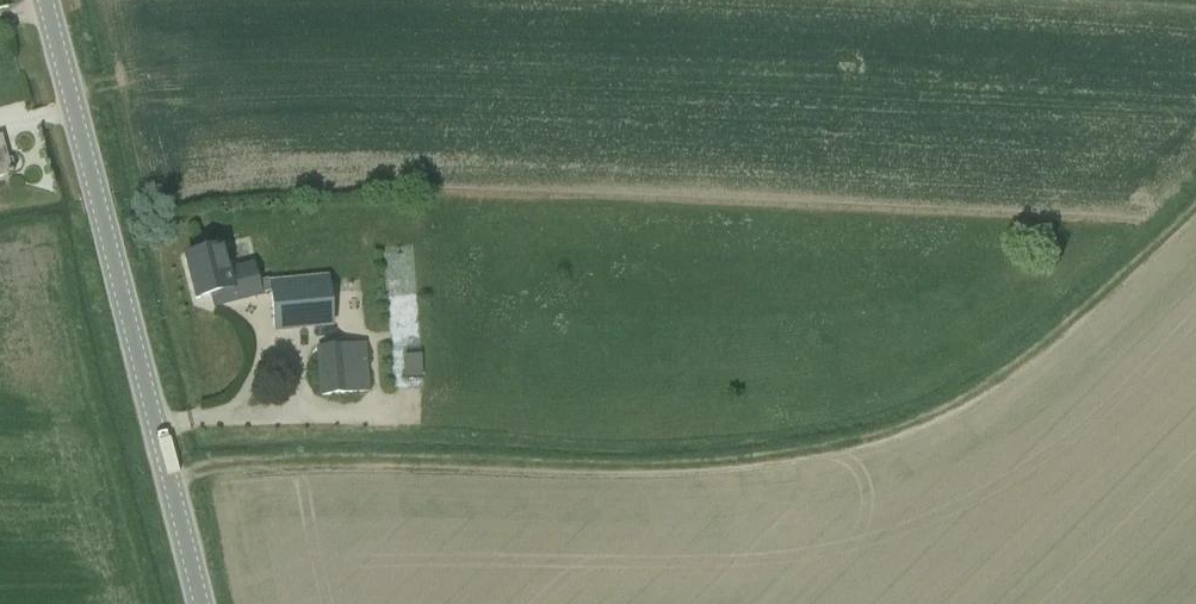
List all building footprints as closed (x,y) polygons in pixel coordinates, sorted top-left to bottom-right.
[(11,176),(1,137),(0,137),(0,179),(11,176)] [(186,266),(183,267),(185,279),(189,278),(195,301),(231,290),(235,304),(258,298),(250,271),(228,277),(222,251),(185,260),(186,266)] [(329,285),(270,291),(274,332),(333,328),(329,285)] [(317,347),(321,393),(371,390),(367,344),(317,347)]
